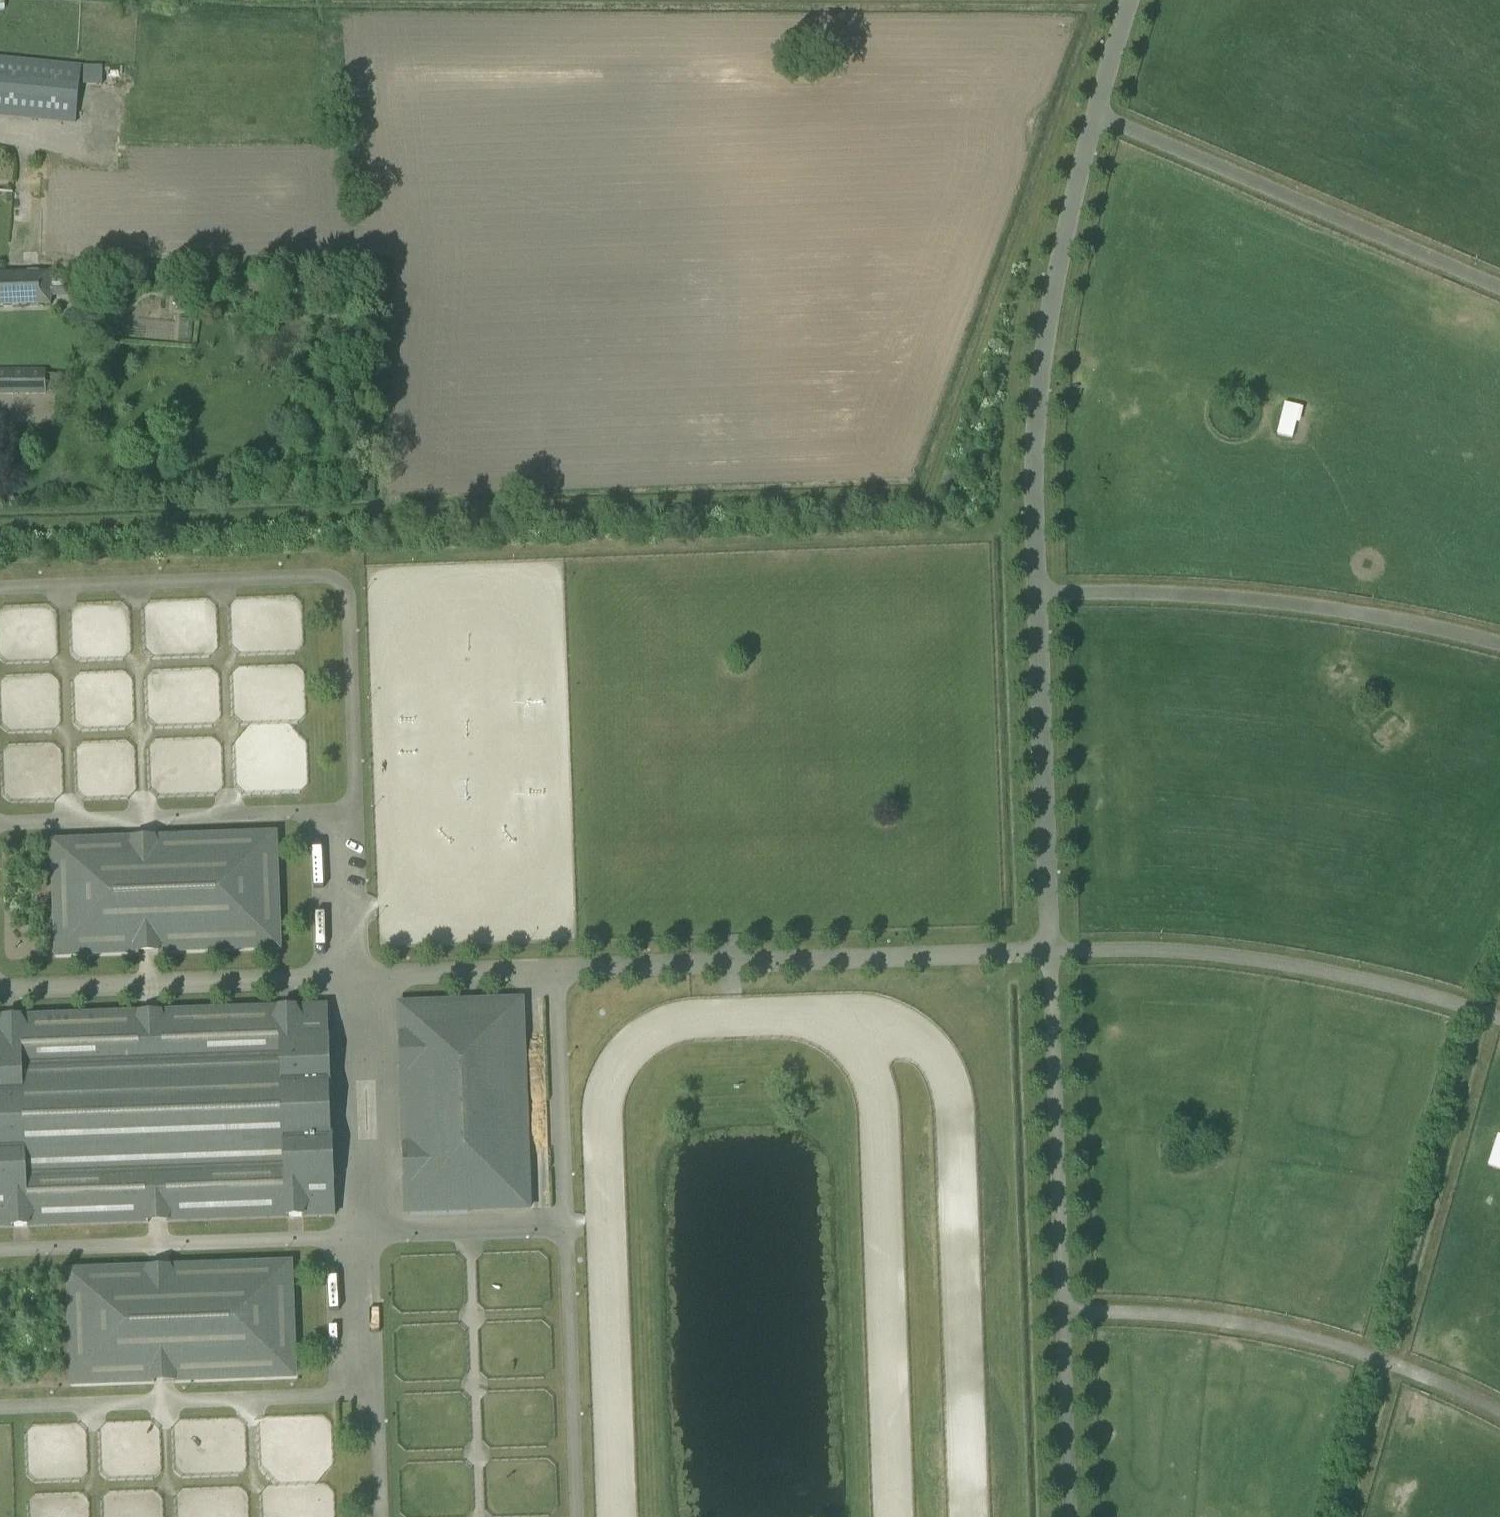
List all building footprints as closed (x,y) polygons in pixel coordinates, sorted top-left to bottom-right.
[(75,124),(81,66),(0,58),(0,117),(75,124)] [(0,306),(50,305),(50,296),(71,296),(71,287),(49,287),(49,273),(0,274),(0,301),(0,306)] [(46,396),(46,371),(0,372),(0,397),(46,396)] [(53,844),(57,955),(278,948),(274,836),(53,844)] [(529,1209),(521,1000),(398,1005),(405,1214),(529,1209)] [(334,1216),(327,1007),(0,1019),(0,1228),(334,1216)] [(68,1273),(72,1384),(293,1377),(289,1265),(68,1273)]
